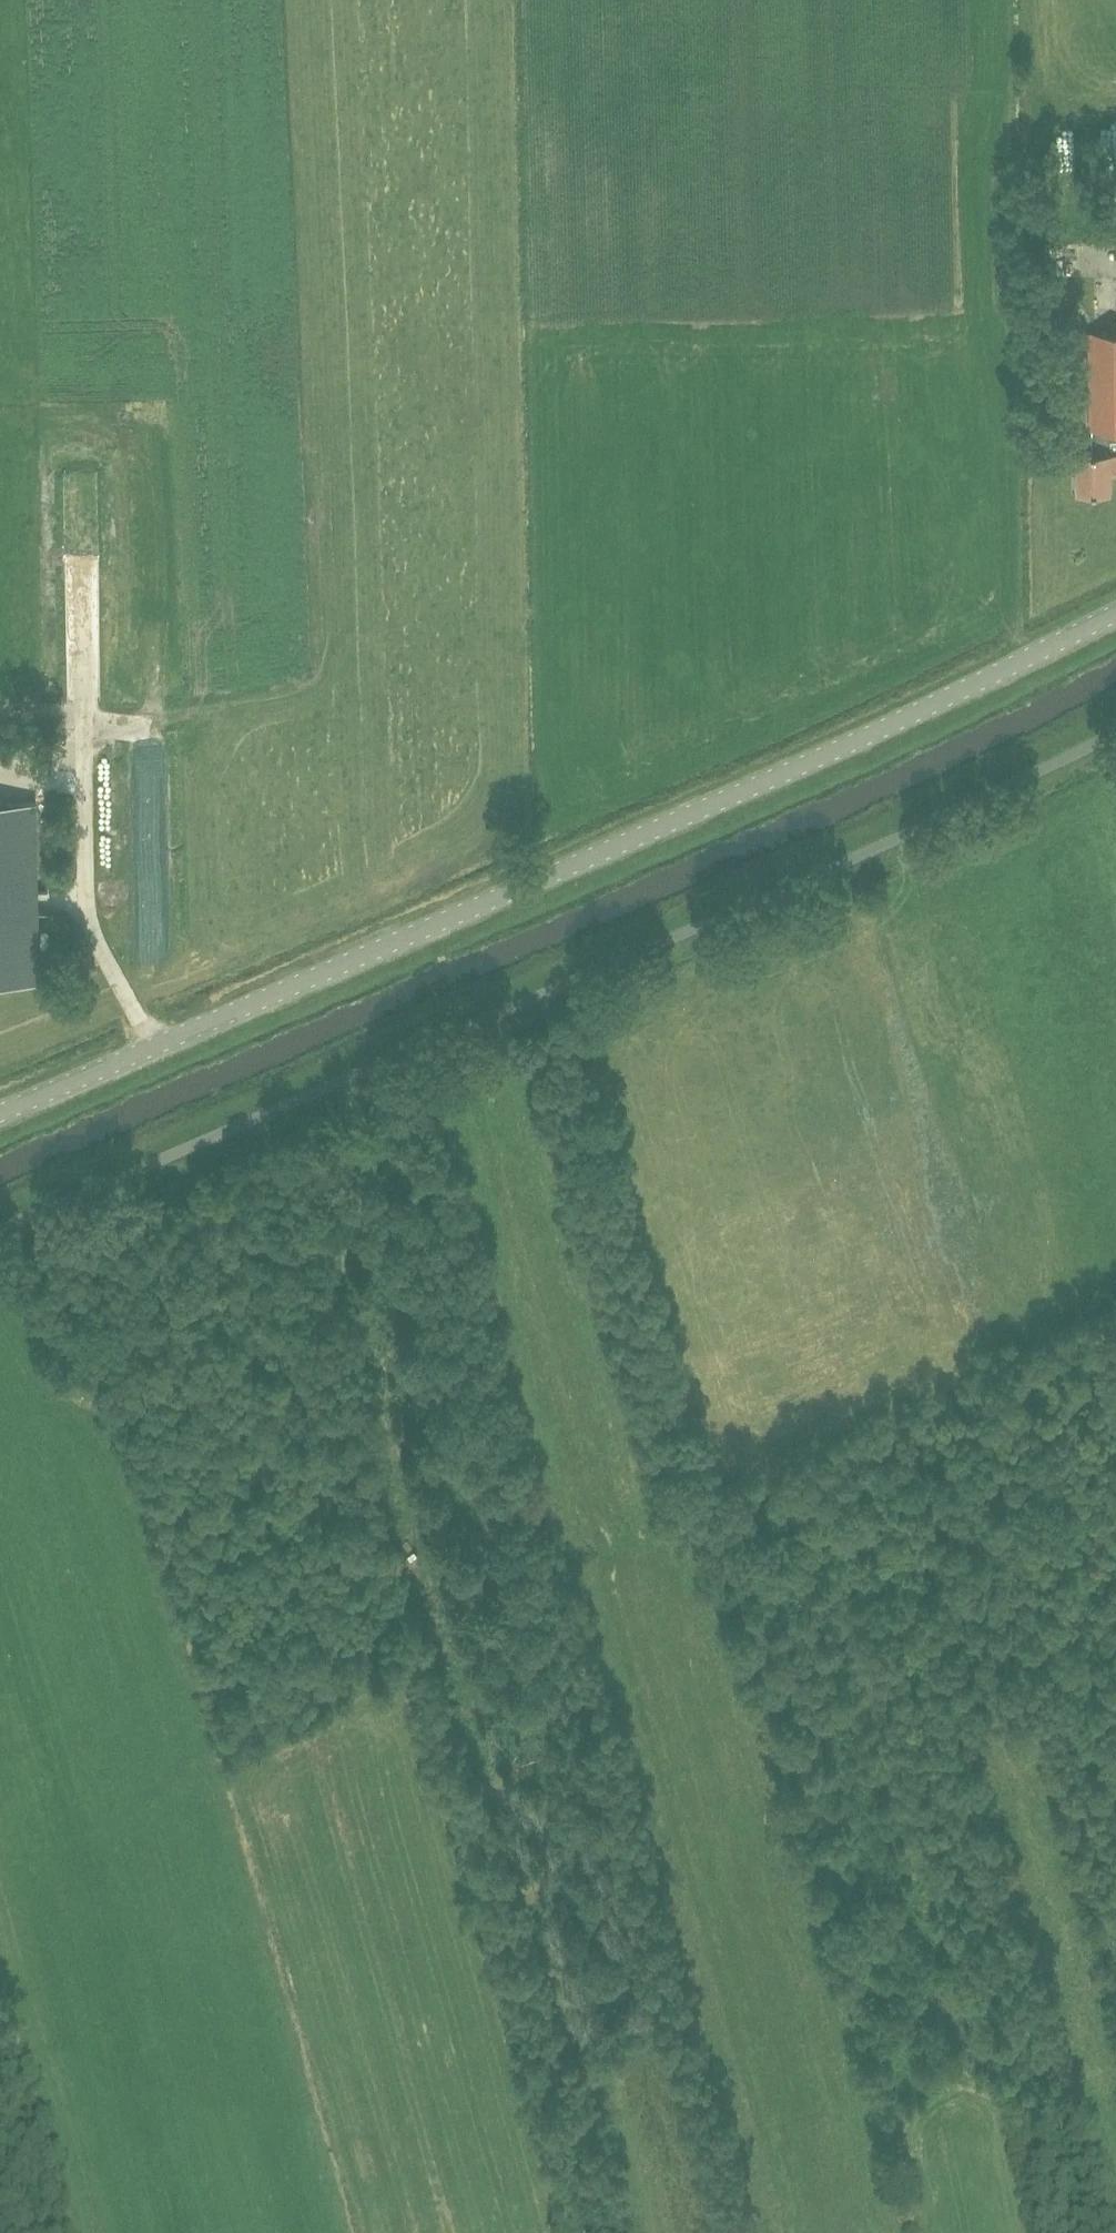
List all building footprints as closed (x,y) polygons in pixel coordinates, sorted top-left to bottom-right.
[(1109,452),(1109,450),(1107,450),(1107,428),(1115,428),(1115,332),(1090,332),(1090,428),(1093,428),(1093,451),(1075,451),(1076,491),(1109,490),(1109,470),(1115,470),(1115,452),(1109,452)] [(38,980),(35,804),(0,805),(0,981),(38,980)]
